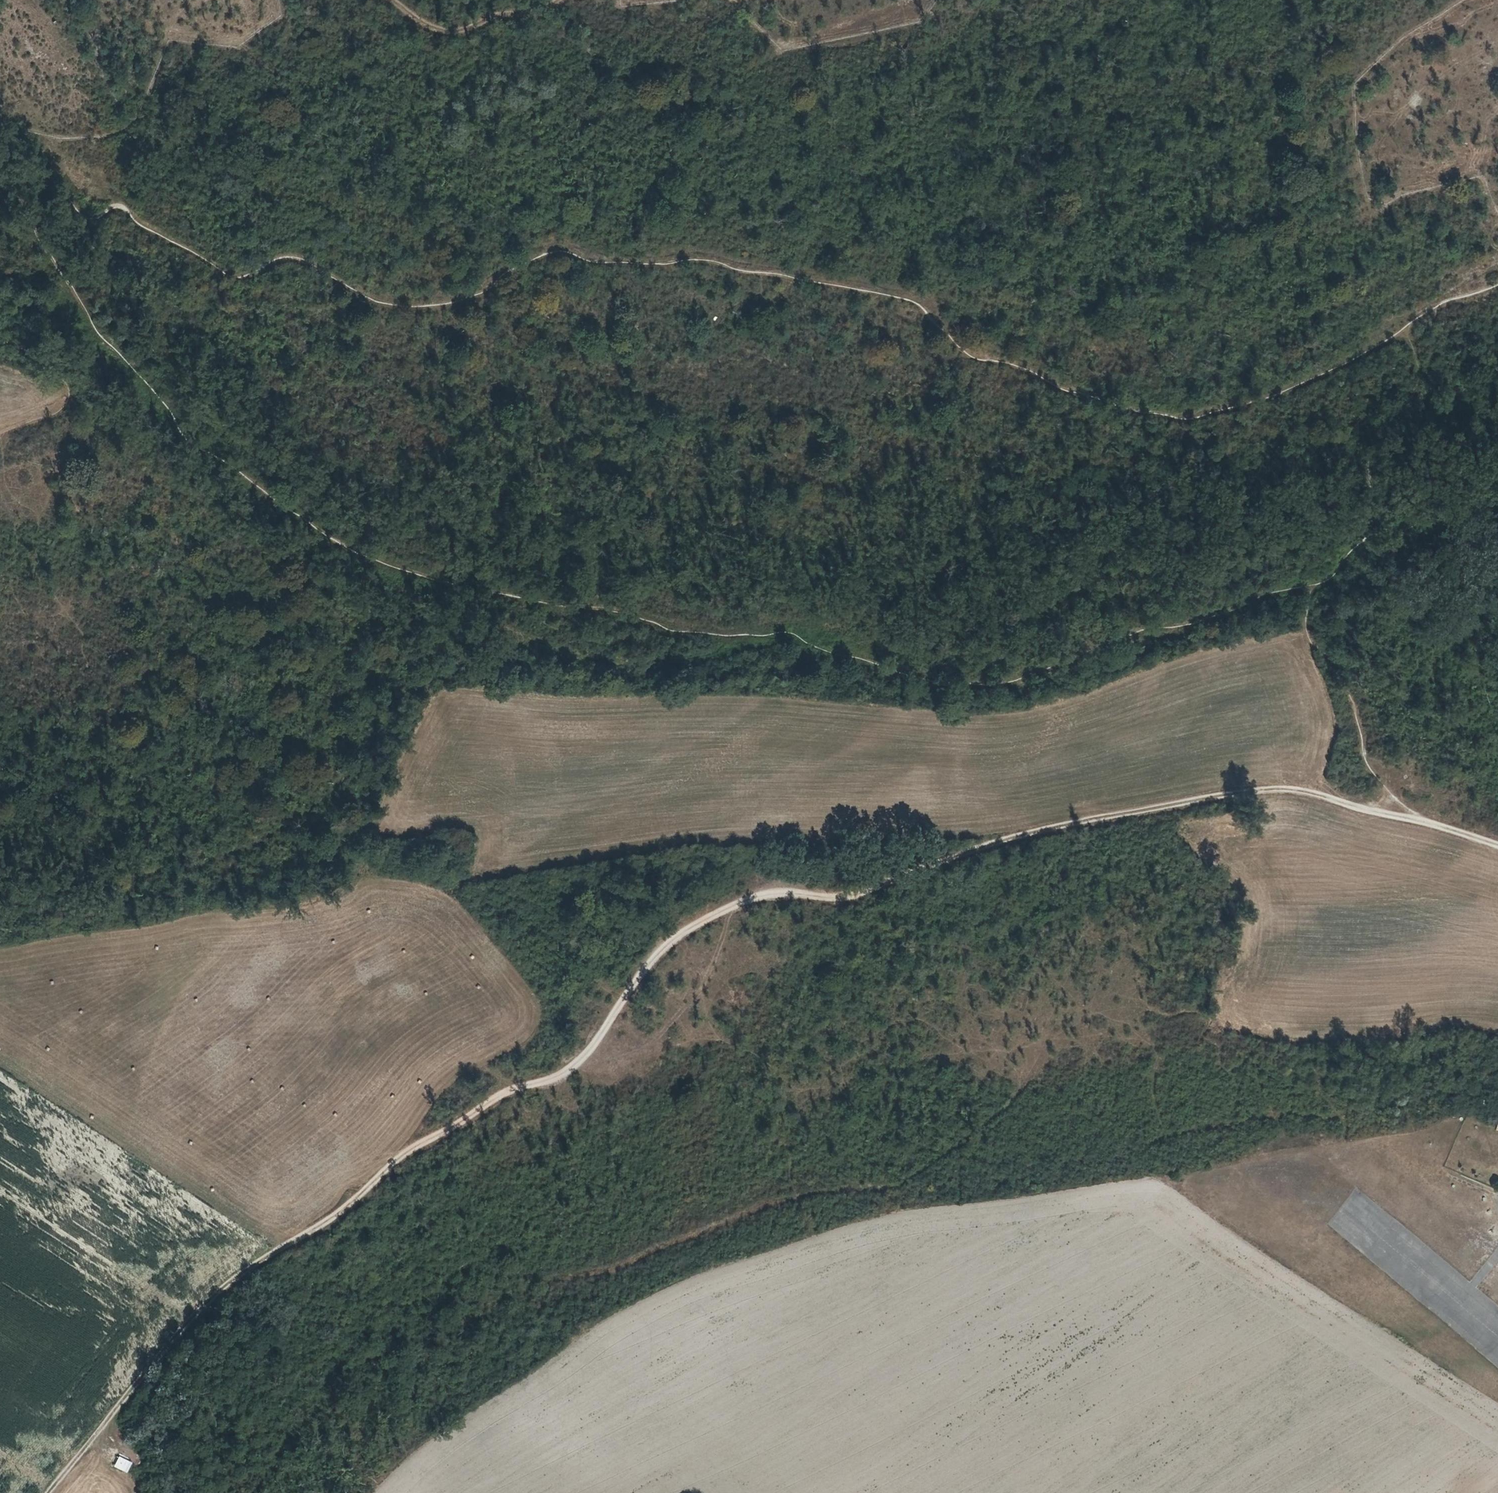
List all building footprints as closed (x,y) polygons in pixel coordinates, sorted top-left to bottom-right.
[(115,1457),(111,1466),(125,1473),(129,1464),(115,1457)]
